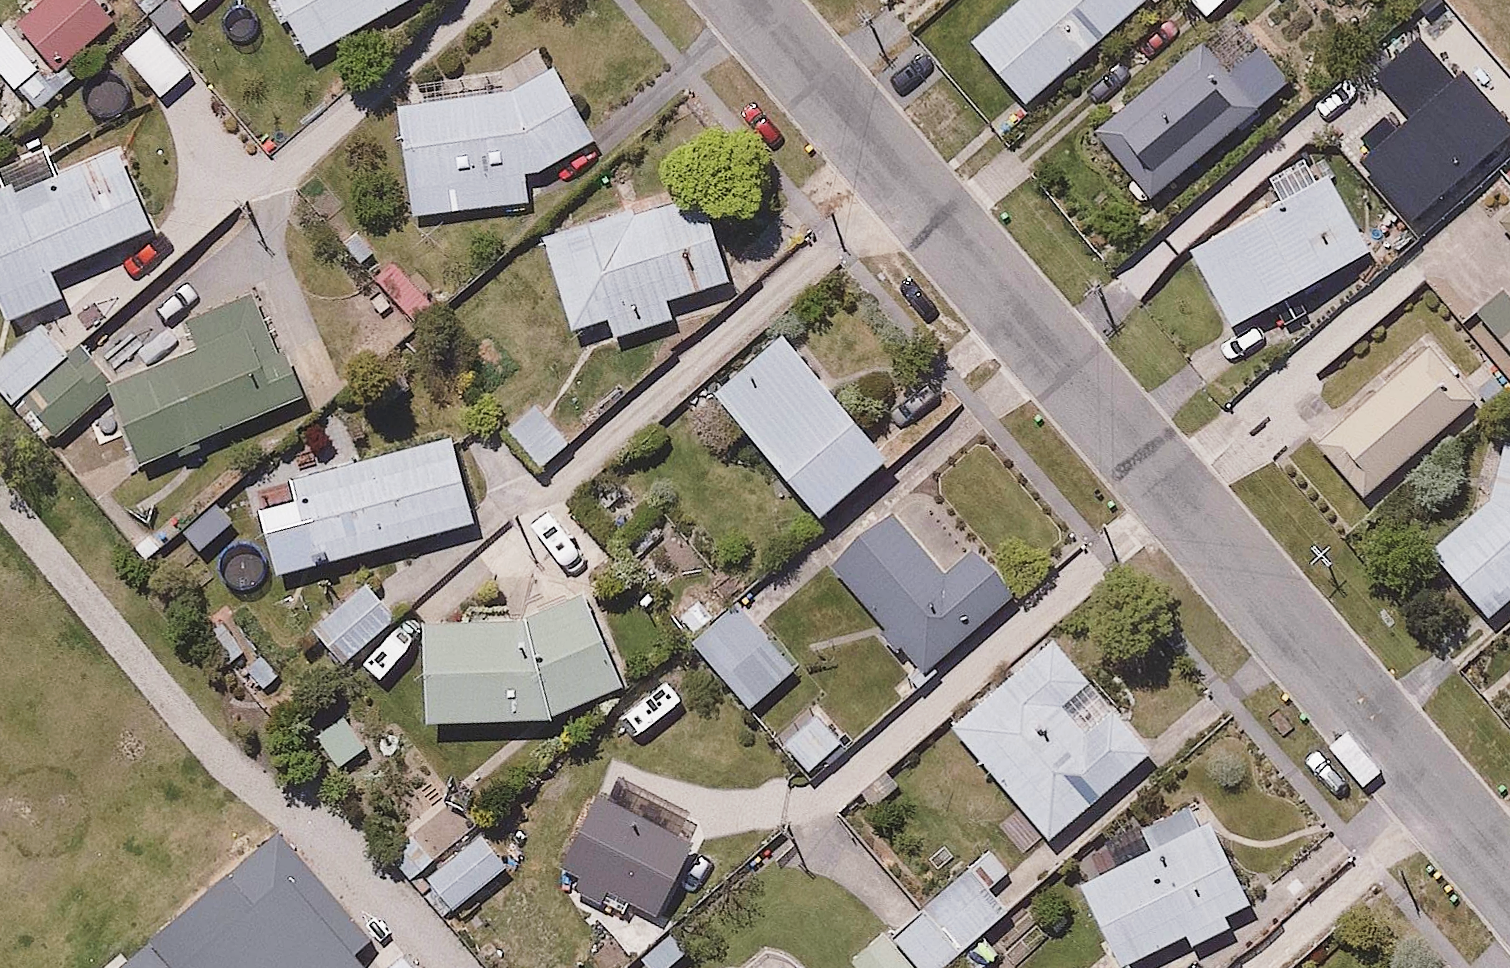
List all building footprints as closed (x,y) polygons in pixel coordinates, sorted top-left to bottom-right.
[(72,55),(118,9),(109,0),(39,0),(18,21),(49,52),(20,80),(48,108),(87,70),(72,55)] [(308,48),(390,0),(280,0),(308,48)] [(967,42),(1019,107),(1141,0),(1014,0),(967,42)] [(1216,19),(1236,0),(1197,0),(1216,19)] [(198,61),(152,13),(116,47),(162,96),(198,61)] [(470,91),(402,97),(413,208),(531,197),(528,167),(592,131),(538,35),(463,78),(470,91)] [(1221,79),(1193,46),(1091,135),(1148,200),(1285,83),(1255,49),(1221,79)] [(1386,103),(1349,61),(1308,97),(1331,123),(1348,108),(1362,124),(1386,103)] [(1447,102),(1464,122),(1487,143),(1509,124),(1509,120),(1475,77),(1447,102)] [(1487,143),(1464,122),(1410,172),(1445,209),(1499,160),(1487,143)] [(0,172),(0,295),(6,309),(69,283),(56,252),(145,215),(113,139),(22,177),(17,165),(0,172)] [(1268,187),(1275,199),(1184,252),(1226,326),(1368,244),(1327,172),(1315,178),(1307,165),(1268,187)] [(710,183),(551,222),(574,321),(611,312),(616,330),(679,314),(672,285),(732,270),(710,183)] [(1494,224),(1509,242),(1509,210),(1494,224)] [(435,289),(369,222),(345,245),(411,312),(435,289)] [(105,421),(121,464),(301,396),(257,279),(182,307),(191,328),(111,358),(131,412),(105,421)] [(76,349),(42,311),(0,348),(0,377),(19,399),(76,349)] [(892,441),(785,323),(715,387),(822,504),(892,441)] [(1475,403),(1426,345),(1312,442),(1362,500),(1475,403)] [(76,349),(19,399),(56,441),(112,391),(76,349)] [(575,427),(543,392),(509,424),(541,458),(575,427)] [(306,459),(280,464),(284,484),(256,490),(273,565),(477,520),(456,424),(358,446),(352,420),(300,431),(306,459)] [(1487,443),(1472,512),(1424,554),(1483,622),(1509,598),(1509,448),(1487,443)] [(891,500),(832,549),(928,664),(1019,588),(973,532),(940,559),(891,500)] [(389,592),(361,565),(332,596),(360,623),(389,592)] [(532,602),(424,611),(433,711),(541,701),(620,667),(583,580),(532,602)] [(695,590),(672,608),(771,731),(820,691),(742,595),(717,616),(695,590)] [(280,665),(220,606),(195,631),(255,690),(280,665)] [(1151,744),(1049,630),(950,719),(1052,833),(1151,744)] [(844,741),(815,705),(780,734),(810,769),(844,741)] [(660,819),(603,786),(565,850),(580,858),(563,889),(596,908),(604,894),(646,918),(678,862),(692,870),(714,832),(668,805),(660,819)] [(440,916),(510,856),(450,787),(381,846),(440,916)] [(1251,890),(1208,788),(1138,818),(1145,836),(1079,864),(1118,957),(1180,930),(1185,941),(1232,921),(1224,902),(1251,890)] [(256,844),(105,967),(359,967),(256,844)] [(848,956),(858,967),(918,967),(923,964),(926,967),(935,967),(1015,899),(981,859),(931,902),(923,892),(848,956)] [(797,944),(752,967),(810,967),(797,944)] [(1324,955),(1310,967),(1336,967),(1324,955)]
